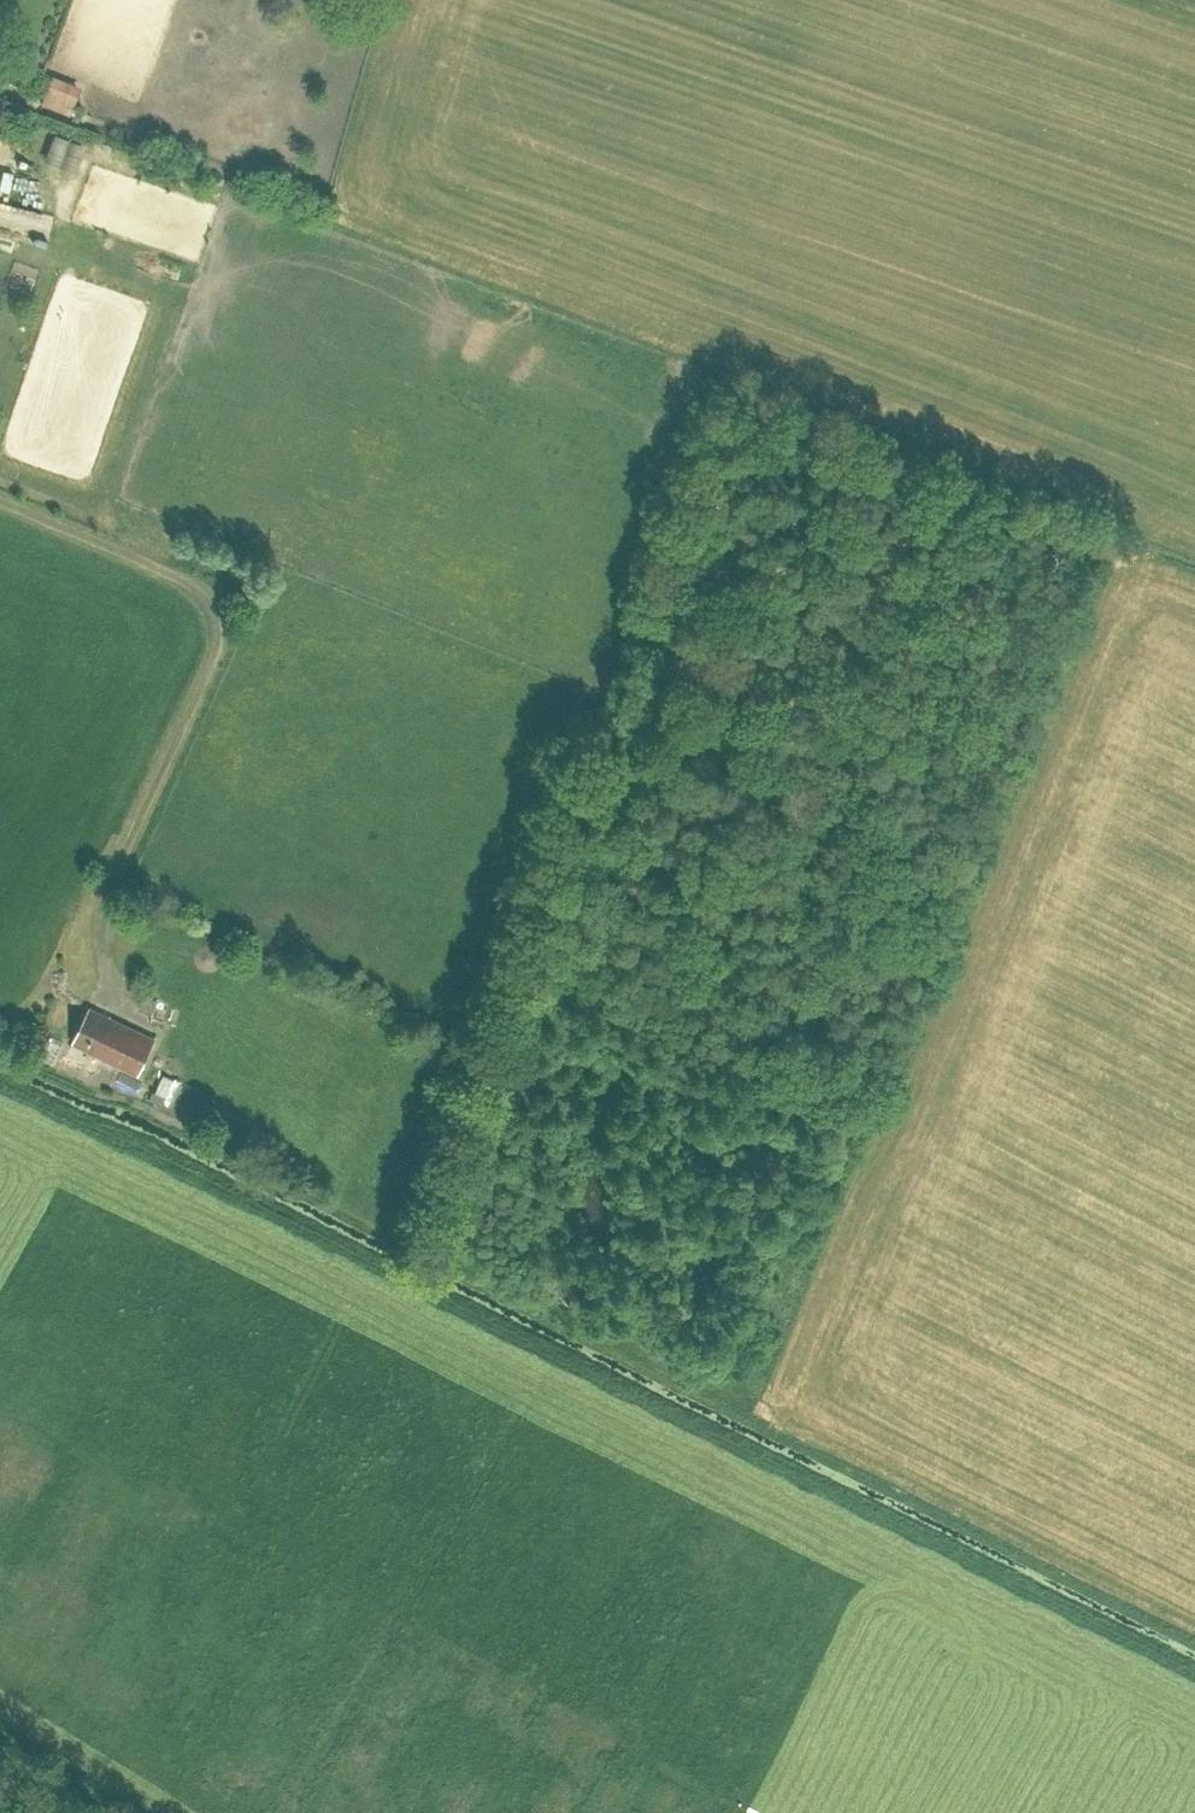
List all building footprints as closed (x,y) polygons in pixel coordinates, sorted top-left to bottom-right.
[(52,74),(41,103),(69,114),(80,85),(52,74)] [(146,993),(139,1008),(162,1019),(169,1003),(146,993)] [(155,1038),(90,1007),(73,1042),(138,1074),(155,1038)]
